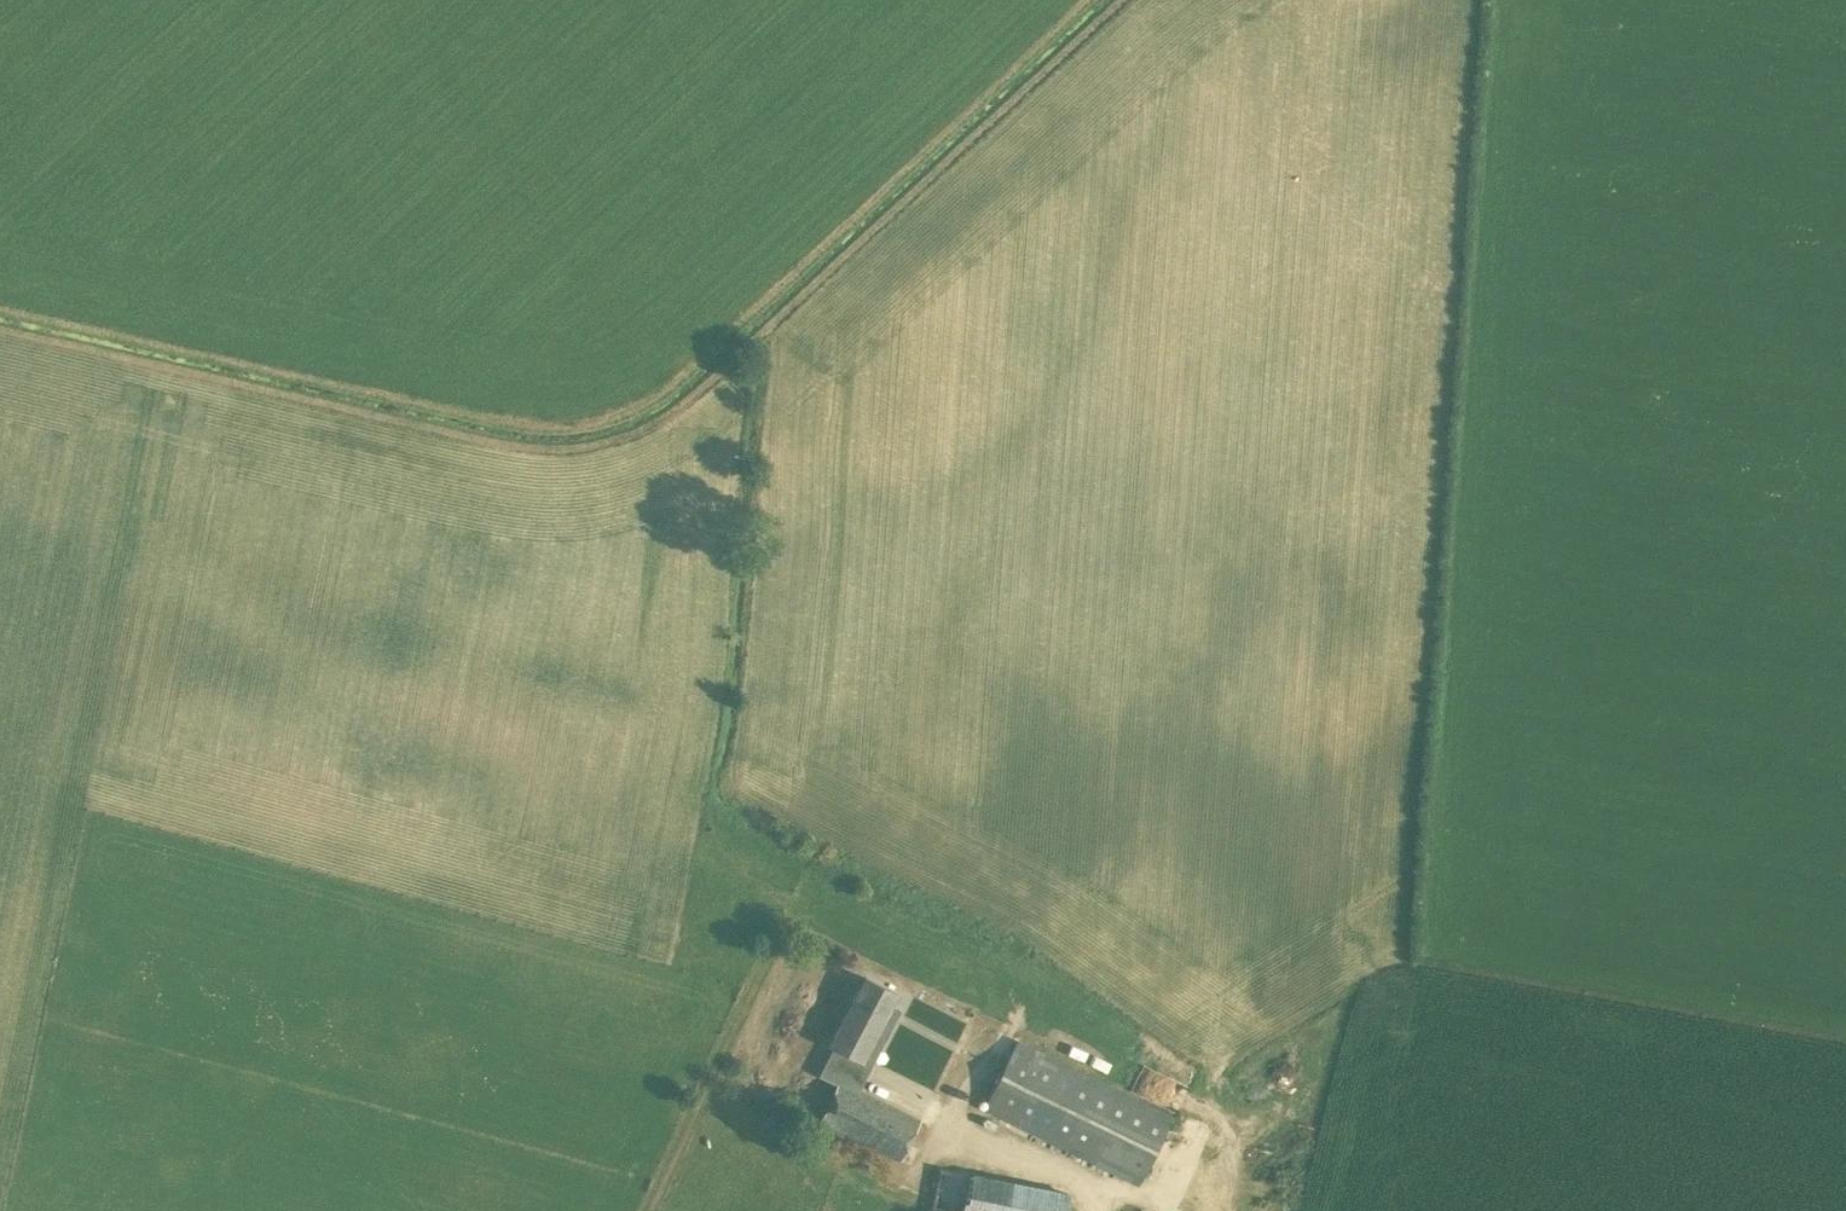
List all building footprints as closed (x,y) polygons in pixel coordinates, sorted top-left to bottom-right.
[(864,1060),(898,994),(866,977),(831,1044),(864,1060)] [(984,1109),(1139,1185),(1173,1116),(1018,1040),(984,1109)] [(840,1081),(820,1121),(900,1161),(920,1120),(840,1081)] [(971,1174),(963,1210),(1066,1210),(1070,1192),(971,1174)]
